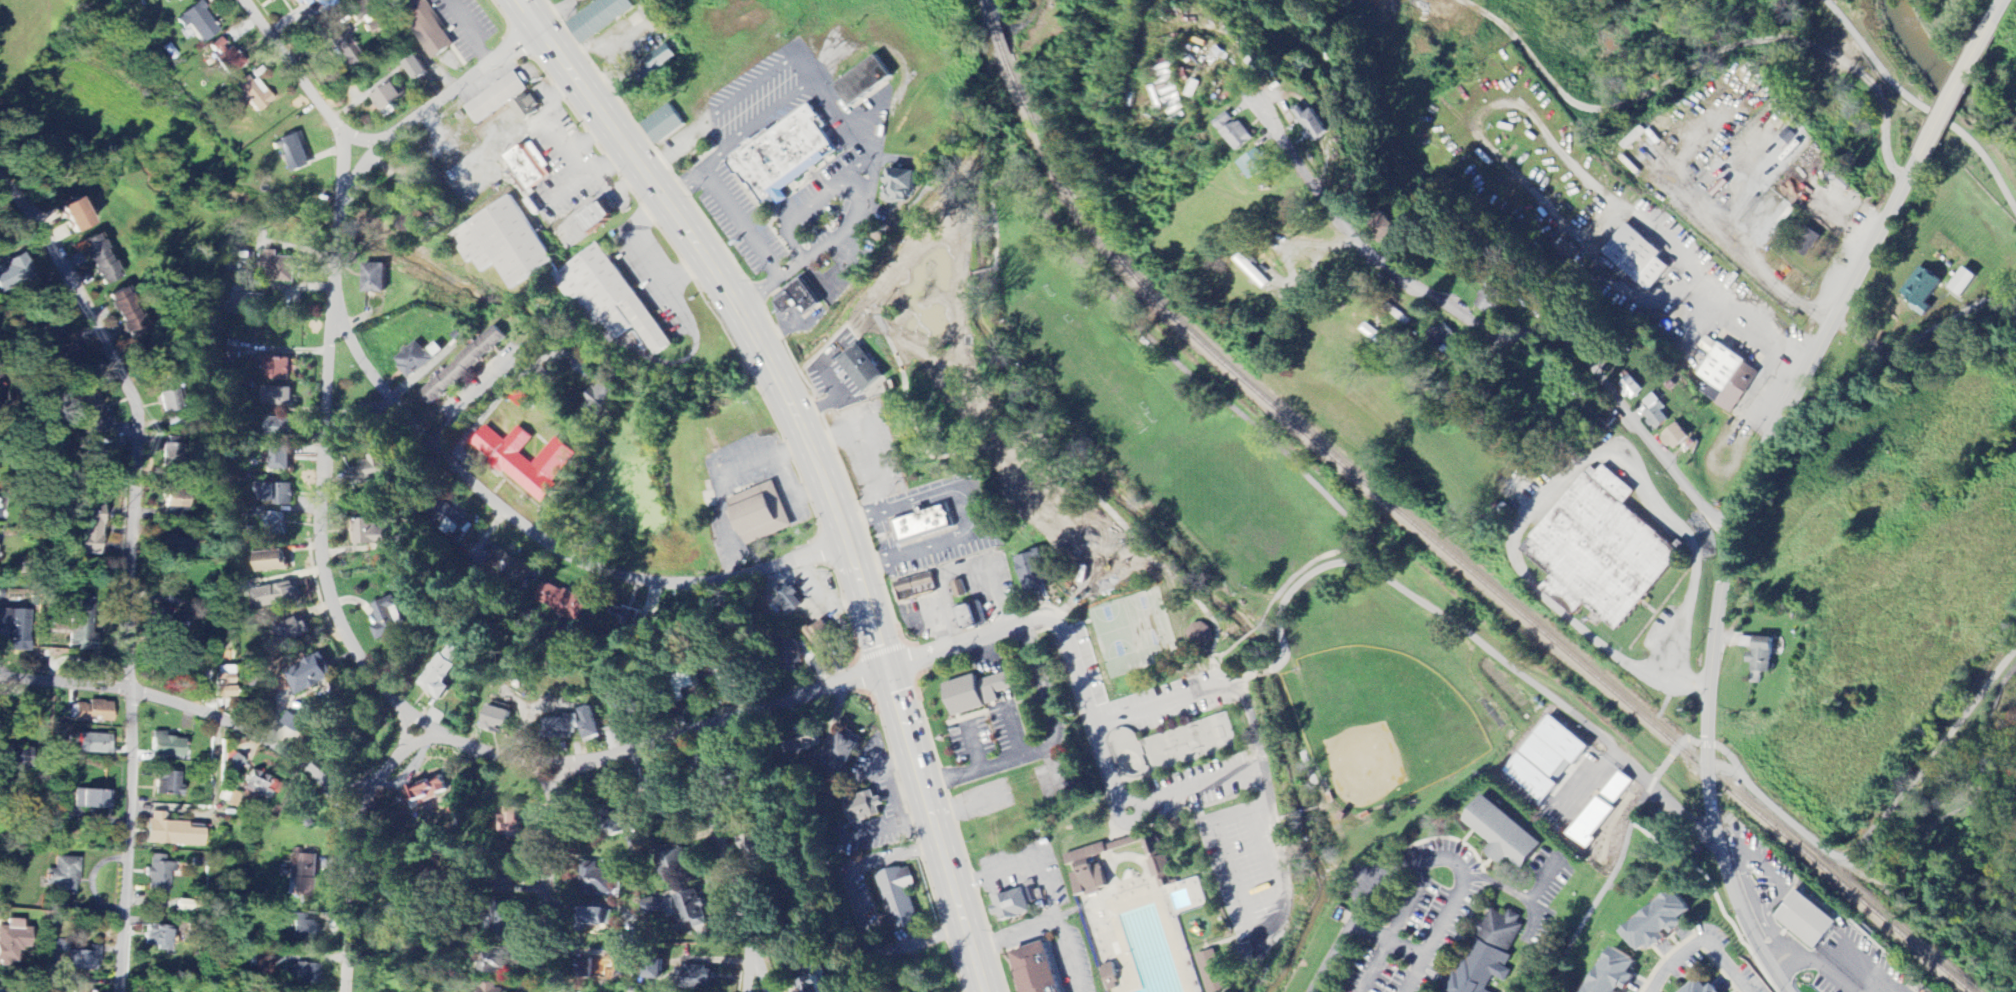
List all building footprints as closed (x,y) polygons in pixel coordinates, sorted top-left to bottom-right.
[(302,11),(316,0),(292,0),(302,11)] [(422,0),(392,0),(433,61),(454,47),(422,0)] [(629,0),(603,0),(566,22),(580,45),(636,10),(629,0)] [(220,31),(198,3),(176,20),(183,30),(187,26),(202,45),(220,31)] [(327,42),(344,66),(360,55),(354,46),(370,35),(359,19),(327,42)] [(678,57),(668,44),(643,62),(652,76),(678,57)] [(405,64),(417,81),(430,72),(418,55),(405,64)] [(835,86),(851,108),(894,78),(878,55),(835,86)] [(235,86),(257,114),(272,101),(250,74),(235,86)] [(466,104),(477,122),(529,91),(518,74),(466,104)] [(382,113),(407,100),(398,83),(373,95),(382,113)] [(512,105),(523,124),(543,111),(532,93),(512,105)] [(641,125),(657,146),(686,125),(670,104),(641,125)] [(783,190),(827,161),(822,154),(834,146),(823,129),(827,127),(812,105),(731,158),(762,206),(775,197),(780,206),(790,199),(783,190)] [(1322,143),(1340,132),(1323,106),(1313,113),(1308,105),(1300,110),(1322,143)] [(1230,132),(1244,120),(1235,111),(1222,122),(1230,132)] [(1231,133),(1246,151),(1262,138),(1247,119),(1231,133)] [(280,139),(293,173),(312,166),(299,132),(280,139)] [(506,157),(530,191),(554,175),(530,141),(506,157)] [(1247,160),(1258,180),(1279,167),(1268,148),(1247,160)] [(919,171),(889,168),(886,201),(916,205),(919,171)] [(554,263),(514,196),(450,235),(468,264),(474,260),(482,273),(496,265),(511,289),(554,263)] [(72,233),(92,224),(80,197),(60,206),(72,233)] [(589,232),(616,220),(608,203),(582,216),(589,232)] [(1605,254),(1652,292),(1672,268),(1661,259),(1665,253),(1629,224),(1605,254)] [(118,279),(100,234),(82,241),(101,286),(118,279)] [(1556,250),(1567,262),(1578,252),(1567,239),(1556,250)] [(555,274),(604,348),(636,327),(656,357),(670,347),(602,244),(555,274)] [(262,274),(272,274),(272,282),(295,283),(296,258),(277,257),(277,252),(263,251),(262,274)] [(6,265),(0,268),(0,291),(1,293),(34,279),(23,254),(5,262),(6,265)] [(228,273),(246,274),(247,263),(228,263),(228,273)] [(386,293),(386,264),(364,264),(364,293),(386,293)] [(1927,318),(1933,308),(1929,305),(1945,279),(1921,265),(1903,295),(1915,303),(1912,308),(1927,318)] [(1980,277),(1966,267),(1950,288),(1963,298),(1980,277)] [(1518,290),(1495,279),(1483,306),(1505,316),(1518,290)] [(777,301),(788,317),(801,308),(807,316),(823,305),(804,281),(777,301)] [(150,328),(125,286),(106,297),(131,339),(150,328)] [(265,294),(233,294),(233,313),(265,314),(265,294)] [(67,333),(58,317),(38,326),(47,343),(67,333)] [(1463,338),(1449,322),(1434,335),(1449,352),(1463,338)] [(420,394),(432,407),(507,338),(496,326),(420,394)] [(1712,356),(1700,376),(1707,381),(1700,394),(1735,414),(1761,369),(1706,337),(1700,348),(1712,356)] [(55,349),(66,369),(86,359),(75,339),(55,349)] [(411,380),(435,358),(418,340),(394,362),(411,380)] [(887,377),(863,346),(841,363),(865,394),(887,377)] [(267,358),(266,380),(291,381),(292,359),(267,358)] [(532,380),(544,390),(554,378),(542,368),(532,380)] [(1646,392),(1634,376),(1621,385),(1633,402),(1646,392)] [(580,409),(597,422),(618,394),(601,382),(580,409)] [(157,389),(164,414),(186,409),(179,383),(157,389)] [(292,389),(263,388),(262,406),(292,407),(292,389)] [(1671,422),(1664,412),(1668,409),(1657,394),(1645,402),(1652,411),(1646,416),(1657,432),(1671,422)] [(84,434),(111,429),(106,405),(79,411),(84,434)] [(294,419),(264,419),(264,437),(293,437),(294,419)] [(1674,452),(1691,438),(1679,423),(1662,437),(1674,452)] [(471,446),(544,503),(551,494),(527,475),(535,466),(520,455),(533,438),(519,426),(507,442),(486,426),(471,446)] [(555,484),(577,453),(556,437),(530,474),(535,478),(554,492),(558,486),(555,484)] [(163,464),(182,464),(182,444),(163,444),(163,464)] [(272,471),(290,471),(291,450),(272,450),(272,471)] [(362,463),(363,469),(352,470),(355,485),(398,478),(394,453),(371,457),(372,461),(362,463)] [(1592,467),(1525,553),(1556,577),(1545,591),(1579,617),(1588,605),(1623,632),(1686,552),(1627,506),(1638,492),(1605,467),(1600,473),(1592,467)] [(793,529),(776,483),(731,499),(748,545),(793,529)] [(260,501),(273,502),(272,506),(292,506),(292,484),(260,484),(260,501)] [(443,527),(442,528),(459,544),(474,528),(446,502),(432,516),(443,527)] [(100,555),(101,523),(102,523),(103,506),(81,505),(80,554),(100,555)] [(901,544),(955,527),(948,507),(895,523),(901,544)] [(266,532),(283,529),(281,514),(263,516),(266,532)] [(355,545),(388,545),(388,520),(354,520),(355,545)] [(524,585),(534,571),(496,545),(489,555),(493,557),(490,562),(524,585)] [(255,572),(287,571),(286,552),(255,552),(255,572)] [(1045,592),(1044,584),(1049,583),(1043,552),(1018,557),(1025,596),(1045,592)] [(933,573),(895,584),(901,603),(938,592),(933,573)] [(968,595),(963,580),(952,584),(956,599),(968,595)] [(590,601),(545,582),(535,604),(581,623),(590,601)] [(253,591),(257,611),(297,604),(293,583),(253,591)] [(781,596),(775,601),(788,617),(804,605),(786,583),(777,591),(781,596)] [(374,605),(383,634),(406,627),(397,597),(374,605)] [(71,651),(93,651),(94,600),(72,599),(71,651)] [(988,625),(981,603),(961,609),(968,631),(988,625)] [(186,618),(160,608),(153,627),(178,636),(186,618)] [(632,613),(620,609),(615,622),(648,633),(654,615),(634,608),(632,613)] [(30,611),(0,610),(0,630),(9,630),(8,651),(29,651),(30,611)] [(302,617),(275,628),(282,646),(310,635),(302,617)] [(817,653),(837,642),(823,620),(804,632),(817,653)] [(1192,648),(1215,642),(1210,623),(1187,629),(1192,648)] [(1774,675),(1775,639),(1755,638),(1755,654),(1747,654),(1747,664),(1752,664),(1752,674),(1774,675)] [(420,686),(443,701),(451,688),(445,684),(466,652),(449,641),(420,686)] [(786,672),(804,669),(800,642),(783,644),(786,672)] [(222,666),(233,665),(232,649),(221,650),(222,666)] [(336,679),(326,655),(288,671),(298,696),(336,679)] [(235,674),(215,675),(216,698),(235,698),(235,674)] [(946,684),(954,716),(1000,705),(998,694),(1014,690),(1010,674),(980,681),(978,676),(946,684)] [(112,722),(113,702),(88,701),(88,704),(76,704),(75,720),(112,722)] [(481,731),(506,736),(511,712),(486,707),(481,731)] [(308,721),(291,712),(283,727),(300,736),(308,721)] [(546,738),(575,738),(575,729),(584,729),(584,740),(595,740),(595,715),(546,716),(546,738)] [(1509,773),(1549,804),(1570,776),(1567,774),(1574,764),(1579,767),(1594,748),(1552,716),(1509,773)] [(822,747),(819,729),(799,733),(802,751),(822,747)] [(827,766),(846,776),(866,738),(847,729),(827,766)] [(166,733),(153,732),(152,759),(185,760),(185,739),(166,739),(166,733)] [(112,735),(80,734),(80,754),(111,755),(112,735)] [(225,763),(235,773),(245,764),(235,754),(225,763)] [(721,778),(735,774),(730,758),(715,762),(721,778)] [(272,791),(277,793),(280,785),(252,771),(243,790),(267,801),(272,791)] [(155,796),(181,796),(181,773),(156,773),(155,796)] [(1589,849),(1619,810),(1615,807),(1635,782),(1623,773),(1574,837),(1589,849)] [(449,794),(445,778),(403,789),(409,808),(427,803),(426,800),(449,794)] [(236,807),(240,794),(224,789),(219,802),(236,807)] [(111,792),(82,791),(82,809),(110,810),(111,792)] [(853,826),(884,814),(878,799),(876,800),(873,792),(844,802),(853,826)] [(1464,824),(1491,845),(1485,852),(1501,865),(1506,859),(1524,873),(1546,845),(1486,797),(1464,824)] [(522,834),(523,806),(509,805),(509,816),(504,816),(504,834),(522,834)] [(202,847),(203,829),(186,828),(186,823),(164,822),(164,813),(148,812),(147,845),(202,847)] [(1176,886),(1163,836),(1145,841),(1150,860),(1158,891),(1176,886)] [(1067,856),(1078,899),(1110,890),(1103,864),(1094,866),(1092,858),(1137,846),(1134,837),(1067,856)] [(668,882),(693,877),(688,850),(664,854),(668,882)] [(316,898),(318,856),(298,855),(298,865),(290,865),(289,879),(295,879),(294,898),(316,898)] [(170,895),(171,863),(164,863),(165,856),(150,856),(150,869),(145,869),(145,879),(149,879),(148,894),(170,895)] [(78,858),(55,857),(54,870),(46,869),(45,886),(54,886),(53,895),(76,896),(78,858)] [(581,893),(611,894),(613,865),(591,864),(590,875),(582,875),(581,893)] [(893,933),(919,926),(909,891),(918,888),(912,866),(877,876),(893,933)] [(515,878),(504,878),(503,893),(514,893),(515,878)] [(997,917),(1000,916),(1002,923),(1033,915),(1026,890),(992,899),(997,917)] [(1626,930),(1644,954),(1655,945),(1657,948),(1676,933),(1677,934),(1690,924),(1685,918),(1695,911),(1679,890),(1626,930)] [(1778,918),(1817,949),(1840,922),(1801,890),(1778,918)] [(707,925),(700,892),(678,897),(684,929),(707,925)] [(610,911),(587,911),(587,927),(610,927),(610,911)] [(1514,913),(1504,916),(1494,911),(1490,911),(1478,939),(1478,940),(1477,944),(1466,969),(1452,972),(1445,988),(1444,991),(1487,991),(1493,978),(1505,983),(1511,970),(1500,965),(1510,963),(1509,957),(1522,927),(1520,916),(1514,913)] [(318,922),(306,922),(306,914),(289,914),(288,923),(294,923),(293,941),(318,942),(318,922)] [(16,966),(17,950),(29,951),(30,928),(22,928),(23,920),(7,920),(7,927),(0,927),(0,965),(16,966)] [(156,951),(173,952),(175,927),(146,926),(145,946),(156,947),(156,951)] [(51,952),(68,953),(68,942),(52,941),(51,952)] [(1026,991),(1063,991),(1049,944),(1015,953),(1026,991)] [(99,971),(99,947),(89,947),(89,952),(66,951),(66,971),(99,971)] [(1624,987),(1630,990),(1639,975),(1634,972),(1641,961),(1616,947),(1591,991),(1621,991),(1624,987)] [(1216,950),(1196,956),(1208,991),(1229,991),(1216,950)] [(510,954),(482,953),(481,974),(509,975),(510,954)] [(273,978),(273,956),(248,956),(248,966),(256,967),(256,978),(273,978)] [(598,968),(593,968),(593,959),(577,959),(577,978),(598,979),(598,968)] [(1121,988),(1113,963),(1101,967),(1109,991),(1121,988)] [(320,985),(321,966),(288,964),(288,978),(300,978),(299,984),(320,985)] [(714,989),(714,968),(674,966),(673,988),(714,989)] [(822,968),(799,972),(802,991),(826,991),(822,968)] [(1715,986),(1713,989),(1703,978),(1688,991),(1721,991),(1715,986)] [(483,984),(482,991),(506,991),(506,985),(483,984)]
